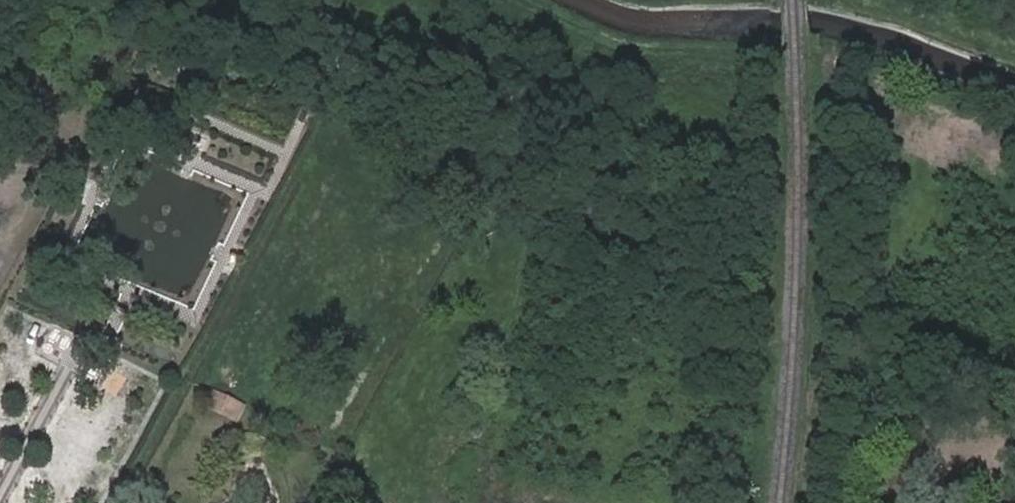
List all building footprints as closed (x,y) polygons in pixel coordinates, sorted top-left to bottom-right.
[(1007,478),(1006,479),(1014,485),(1014,465),(1007,478)]
